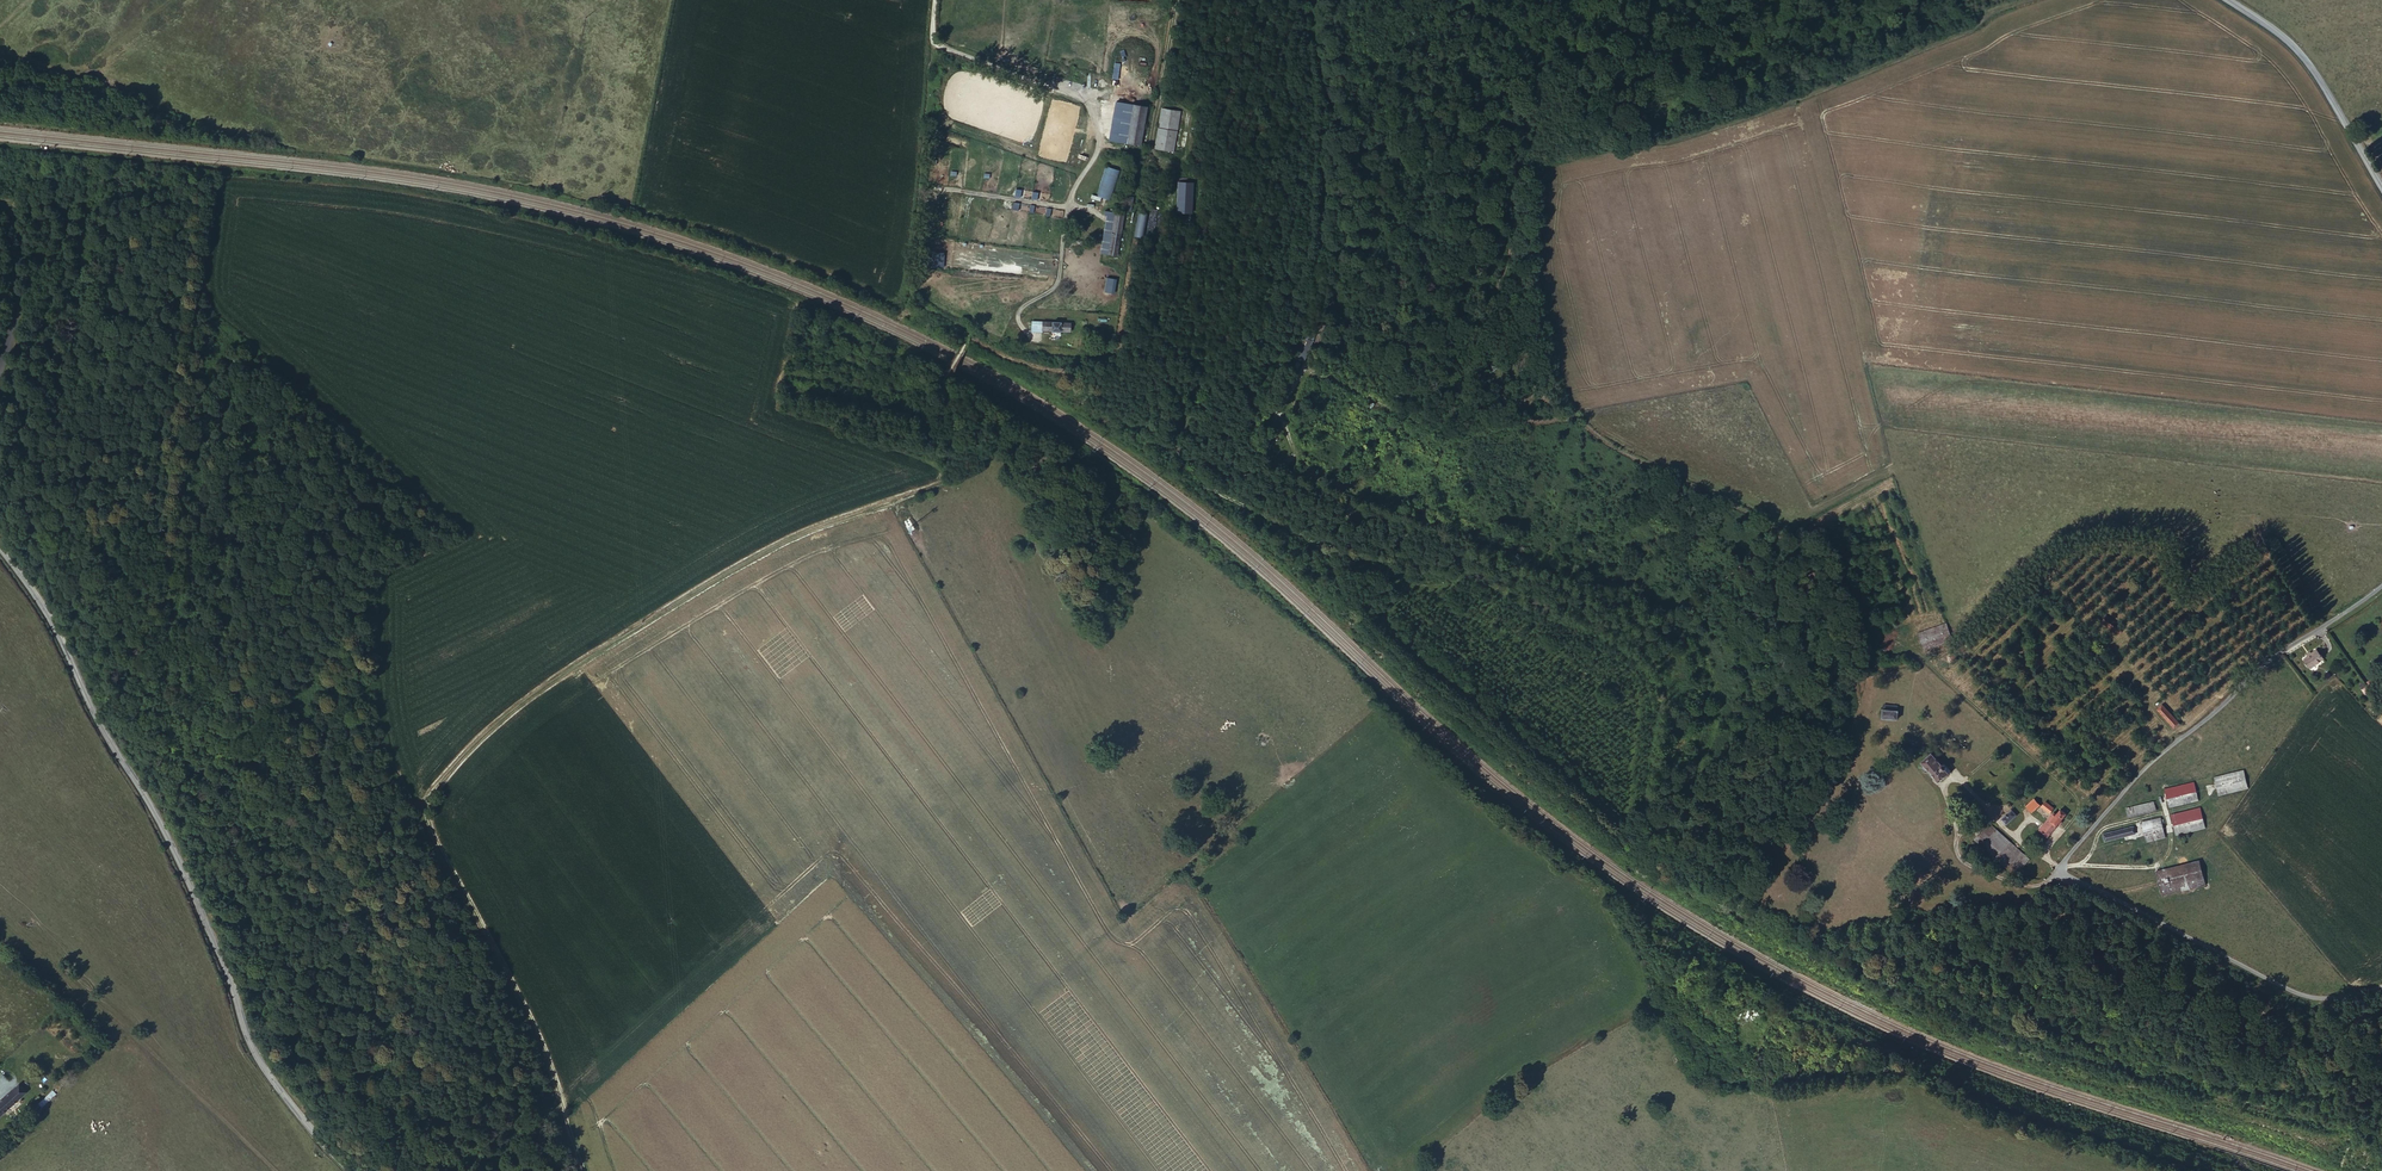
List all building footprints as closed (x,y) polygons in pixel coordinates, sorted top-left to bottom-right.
[(1114,142),(1131,145),(1137,107),(1120,105),(1114,142)] [(1137,107),(1131,145),(1144,147),(1150,109),(1137,107)] [(1178,155),(1185,114),(1166,111),(1160,152),(1178,155)] [(1188,115),(1185,114),(1178,155),(1182,156),(1188,115)] [(1112,198),(1118,168),(1105,165),(1098,195),(1112,198)] [(1199,187),(1183,186),(1181,216),(1197,217),(1199,187)] [(1123,209),(1132,210),(1133,195),(1123,194),(1123,209)] [(1129,216),(1119,215),(1112,256),(1113,256),(1113,261),(1120,262),(1121,258),(1123,258),(1129,216)] [(1104,291),(1114,293),(1117,278),(1107,276),(1104,291)] [(1057,324),(1048,324),(1048,332),(1056,332),(1056,333),(1065,333),(1075,334),(1075,333),(1075,327),(1075,326),(1065,325),(1065,324),(1057,323),(1057,324)] [(1065,333),(1056,333),(1056,341),(1064,341),(1065,333)] [(1308,338),(1297,359),(1303,362),(1313,341),(1308,338)] [(1179,431),(1183,422),(1177,419),(1173,428),(1179,431)] [(2126,623),(2108,611),(2104,617),(2122,629),(2126,623)] [(1929,648),(1957,637),(1952,621),(1923,631),(1929,648)] [(2321,657),(2314,648),(2301,657),(2306,664),(2310,662),(2311,663),(2321,657)] [(2166,701),(2161,705),(2178,724),(2182,719),(2166,701)] [(1902,708),(1901,707),(1889,706),(1887,706),(1886,715),(1902,716),(1902,708)] [(2235,746),(2240,751),(2249,742),(2244,738),(2235,746)] [(1946,763),(1936,752),(1928,760),(1944,778),(1951,771),(1953,772),(1955,771),(1956,769),(1949,760),(1946,763)] [(2245,787),(2240,769),(2212,775),(2216,793),(2245,787)] [(2166,805),(2197,798),(2192,781),(2163,787),(2166,805)] [(2044,803),(2037,796),(2030,803),(2036,810),(2044,803)] [(2058,806),(2051,799),(2048,804),(2055,810),(2058,806)] [(2126,815),(2153,809),(2151,800),(2124,806),(2126,815)] [(2053,834),(2071,810),(2066,806),(2061,811),(2059,810),(2046,825),(2049,828),(2047,830),(2053,834)] [(2173,833),(2203,825),(2198,807),(2169,813),(2173,833)] [(2005,818),(2006,819),(2010,823),(2020,813),(2016,808),(2005,818)] [(2144,840),(2163,835),(2158,816),(2140,820),(2144,840)] [(2019,876),(2024,871),(2003,855),(1998,851),(1996,847),(1997,838),(1995,833),(2000,829),(1992,822),(1978,839),(2019,876)] [(2101,836),(2102,840),(2134,832),(2132,824),(2102,832),(2102,836),(2101,836)] [(2006,834),(2000,829),(1995,833),(1997,838),(1998,839),(2001,840),(2005,838),(2006,837),(2006,834)] [(2003,855),(2024,871),(2031,862),(2012,845),(2014,842),(2006,834),(2006,837),(2005,838),(2001,840),(1998,839),(1997,838),(1996,847),(1998,851),(2003,855)] [(2012,845),(2031,862),(2035,858),(2016,840),(2014,842),(2012,845)] [(2170,869),(2172,876),(2201,869),(2199,862),(2170,869)] [(2170,869),(2155,872),(2160,893),(2175,890),(2172,876),(2170,869)] [(2172,876),(2175,890),(2204,882),(2201,869),(2172,876)] [(13,1103),(25,1092),(18,1085),(3,1098),(6,1101),(9,1099),(13,1103)] [(53,1090),(37,1103),(41,1108),(56,1094),(53,1090)] [(9,1107),(13,1103),(9,1099),(6,1101),(3,1098),(1,1099),(9,1107)] [(9,1107),(1,1099),(0,1100),(0,1115),(9,1107)]
